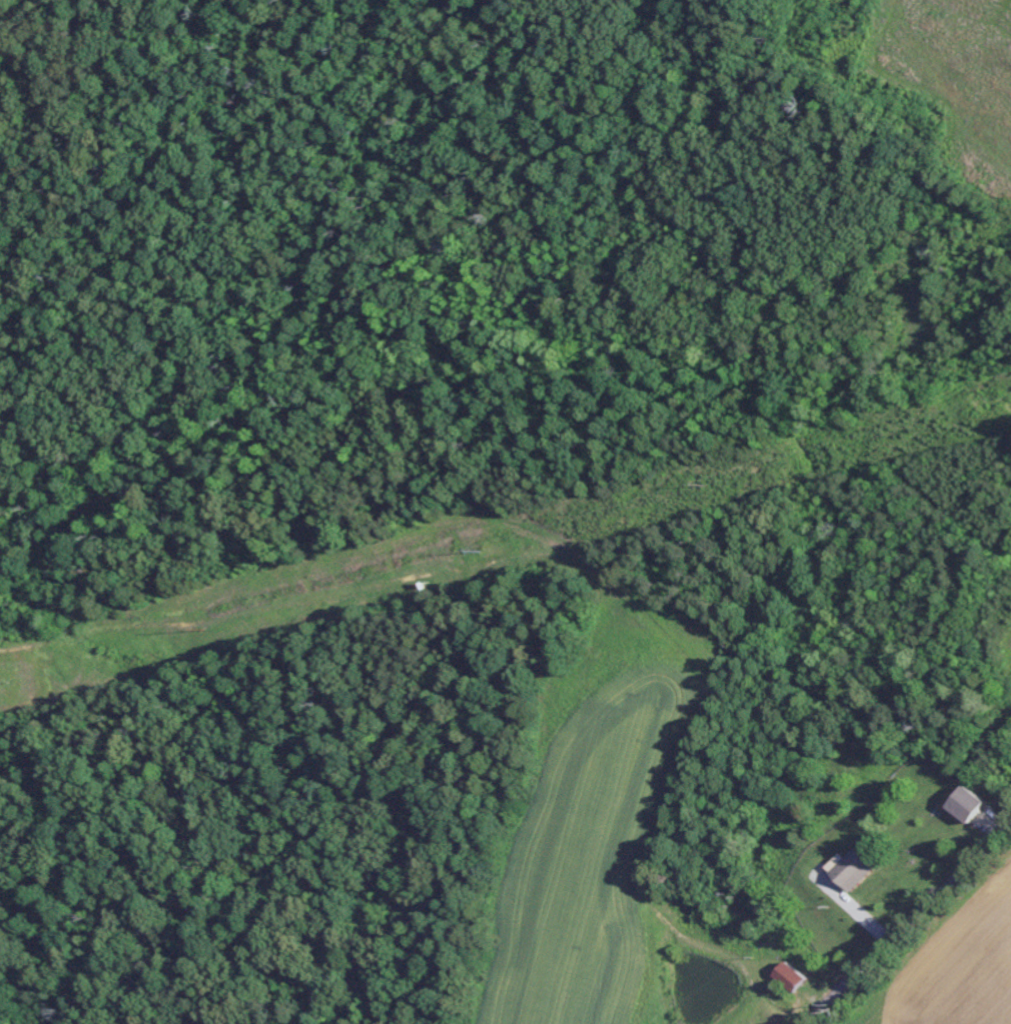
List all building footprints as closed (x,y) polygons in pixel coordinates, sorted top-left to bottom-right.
[(948,808),(969,825),(987,803),(966,786),(948,808)] [(842,854),(827,870),(852,893),(876,868),(856,849),(847,859),(842,854)] [(798,994),(810,978),(788,963),(776,978),(798,994)]
